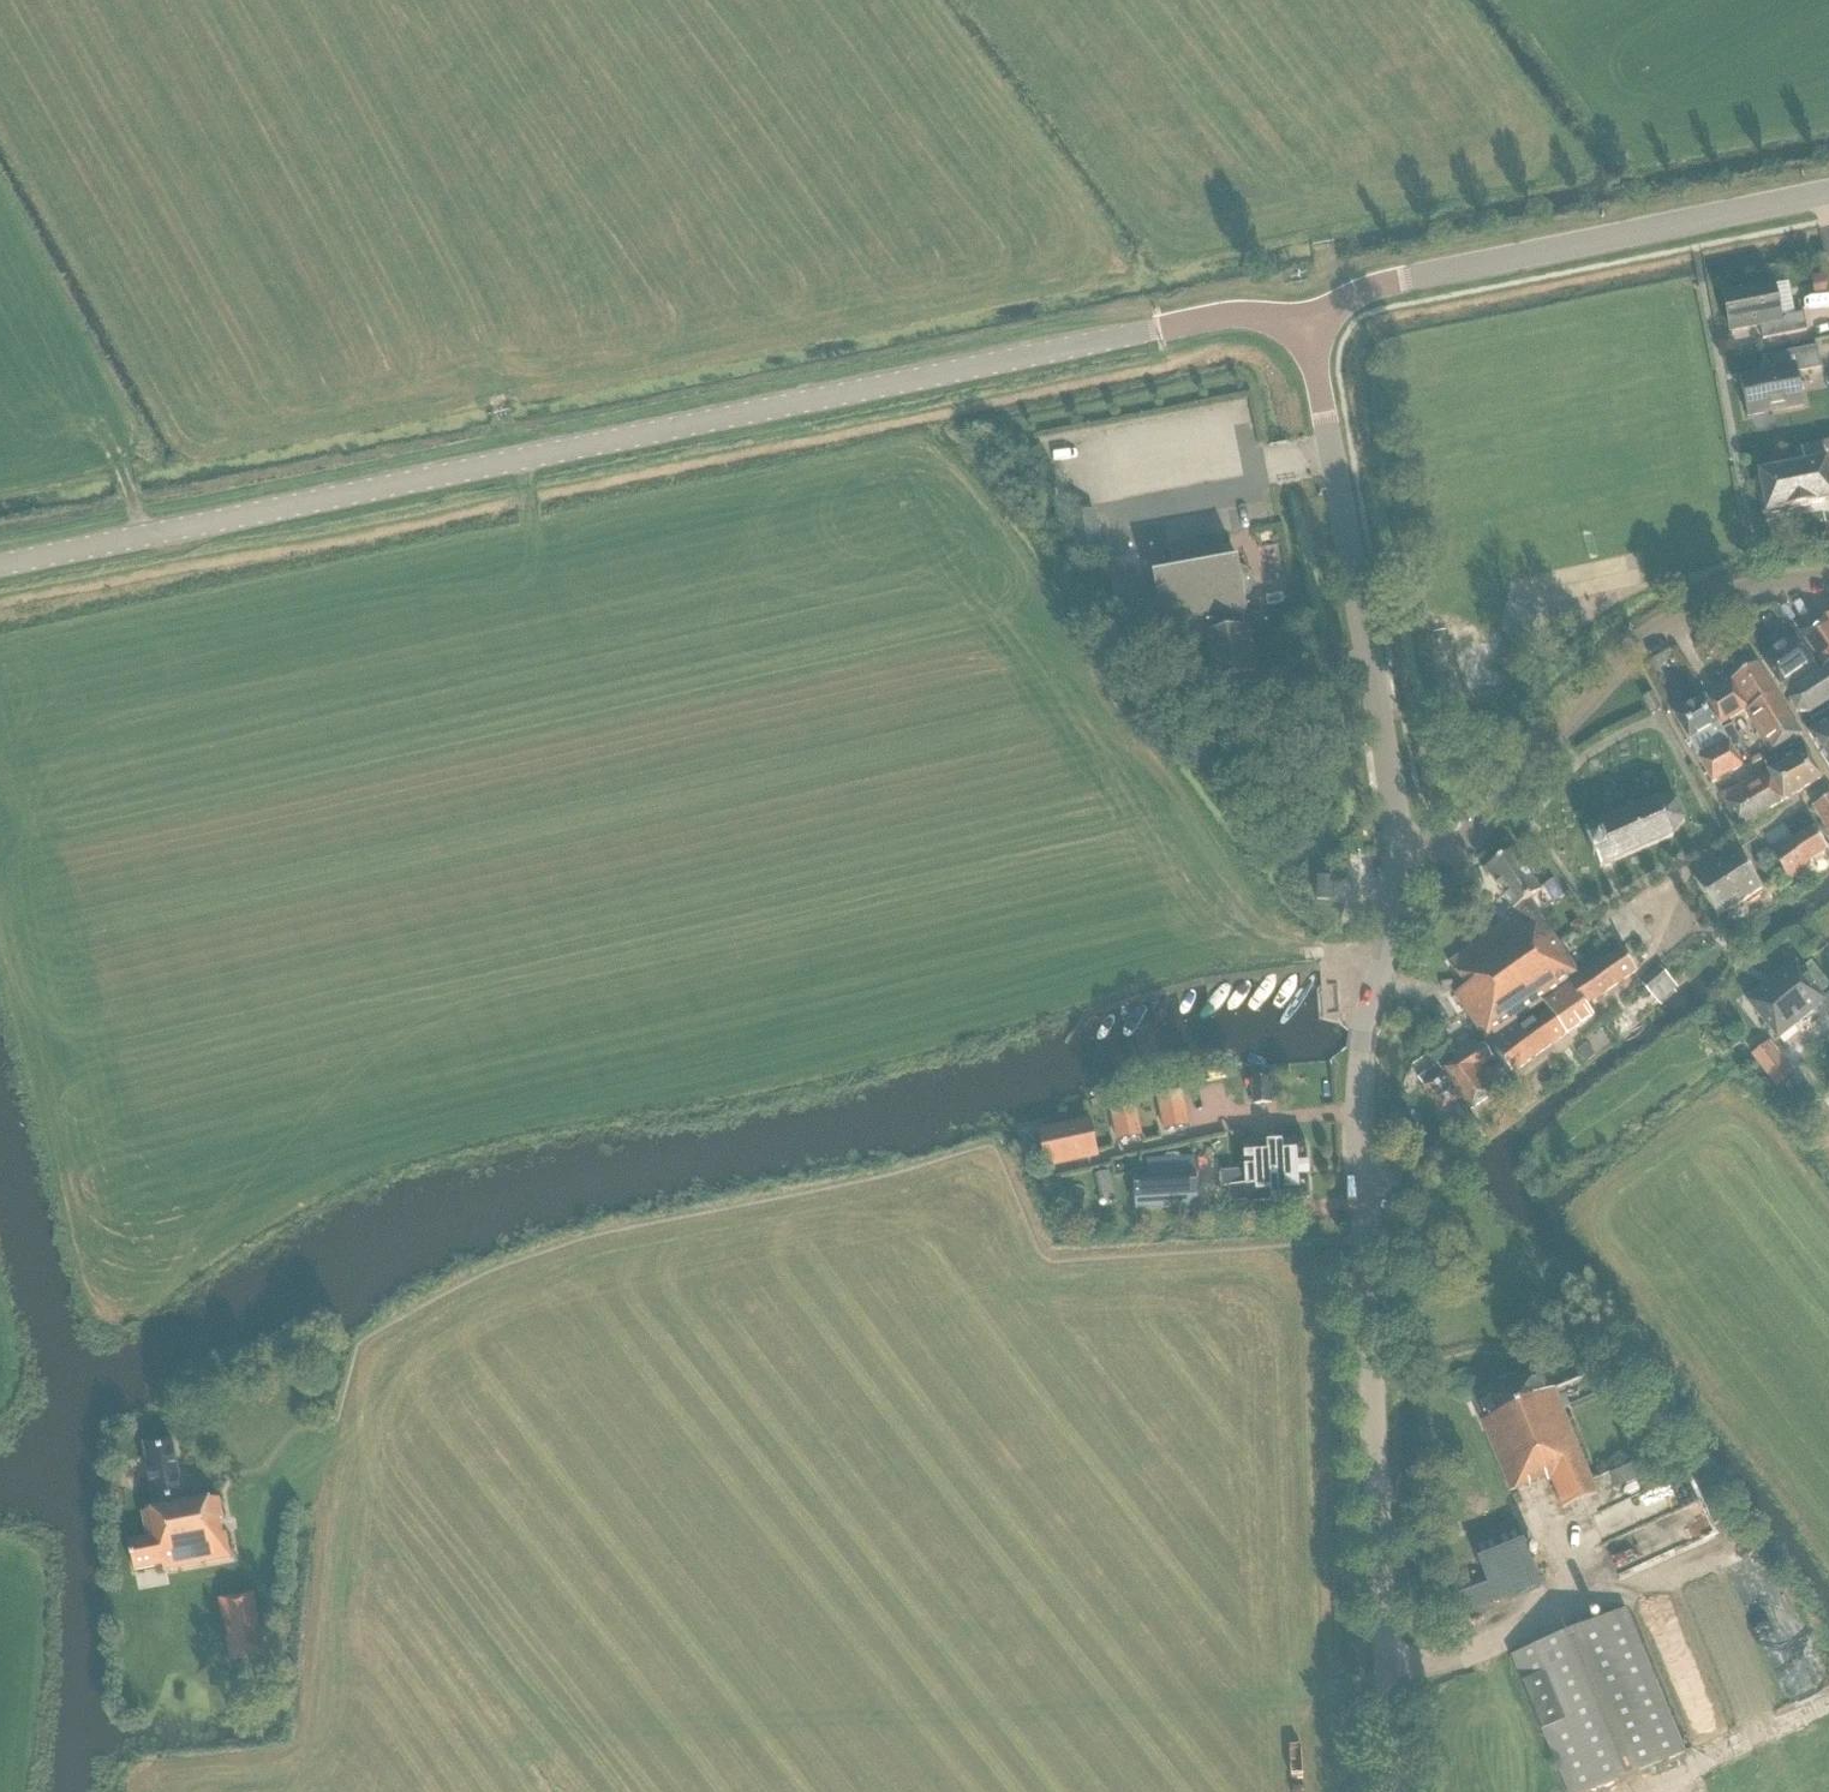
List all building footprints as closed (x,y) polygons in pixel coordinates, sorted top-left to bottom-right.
[(1810,278),(1814,297),(1828,295),(1824,275),(1810,278)] [(1780,319),(1773,286),(1722,296),(1729,331),(1758,325),(1762,341),(1807,332),(1803,314),(1780,319)] [(1746,417),(1803,406),(1796,374),(1821,369),(1816,347),(1771,356),(1774,372),(1739,379),(1746,417)] [(1795,510),(1794,508),(1828,501),(1828,443),(1822,444),(1822,445),(1800,449),(1804,464),(1758,474),(1765,514),(1769,513),(1772,515),(1795,510)] [(1077,564),(1102,559),(1094,512),(1068,516),(1077,564)] [(1220,549),(1218,535),(1168,545),(1173,572),(1111,583),(1121,637),(1204,621),(1215,681),(1219,680),(1224,686),(1236,688),(1247,682),(1250,674),(1253,674),(1242,614),(1247,614),(1244,599),(1251,593),(1253,581),(1247,571),(1239,567),(1237,560),(1223,563),(1222,559),(1227,558),(1225,548),(1220,549)] [(1828,663),(1828,626),(1823,617),(1800,633),(1823,667),(1828,663)] [(1800,685),(1818,672),(1795,639),(1761,662),(1779,687),(1794,676),(1800,685)] [(1750,710),(1776,695),(1756,664),(1731,680),(1749,709),(1750,710)] [(1828,702),(1828,667),(1784,695),(1796,713),(1810,714),(1828,702)] [(1721,725),(1747,710),(1749,709),(1731,680),(1705,697),(1721,725)] [(1652,715),(1660,711),(1651,694),(1643,699),(1652,715)] [(1749,709),(1747,710),(1749,711),(1745,714),(1770,755),(1802,736),(1776,695),(1750,710),(1749,709)] [(1719,727),(1721,725),(1705,697),(1673,716),(1699,761),(1729,744),(1723,733),(1719,727)] [(1809,735),(1828,769),(1828,723),(1809,735)] [(1729,744),(1699,761),(1712,783),(1741,767),(1731,749),(1740,744),(1731,728),(1723,733),(1729,744)] [(1764,764),(1783,801),(1821,781),(1805,753),(1803,754),(1798,745),(1764,764)] [(1737,829),(1783,801),(1764,764),(1762,765),(1766,772),(1718,796),(1737,829)] [(1812,806),(1828,835),(1828,796),(1812,806)] [(1610,864),(1670,837),(1683,821),(1676,803),(1652,801),(1584,830),(1589,842),(1587,844),(1592,857),(1596,856),(1601,868),(1610,864)] [(1788,880),(1811,865),(1809,862),(1828,850),(1813,827),(1771,854),(1788,880)] [(1723,926),(1740,916),(1738,911),(1741,910),(1738,905),(1761,890),(1736,851),(1692,879),(1717,918),(1718,918),(1723,926)] [(1484,1043),(1580,977),(1529,900),(1540,893),(1512,852),(1485,870),(1517,917),(1448,964),(1464,988),(1453,995),(1484,1043)] [(1332,901),(1333,879),(1318,879),(1317,900),(1332,901)] [(1790,891),(1794,898),(1806,891),(1801,883),(1790,891)] [(1583,1009),(1585,1007),(1636,972),(1621,949),(1567,987),(1568,988),(1583,1009)] [(1828,985),(1811,963),(1801,971),(1795,964),(1747,1003),(1777,1041),(1825,1003),(1817,994),(1828,985)] [(1655,1002),(1675,985),(1661,968),(1641,985),(1655,1002)] [(1592,1016),(1585,1007),(1583,1009),(1568,988),(1542,1006),(1547,1012),(1550,1010),(1567,1034),(1592,1016)] [(1511,1075),(1567,1034),(1550,1010),(1547,1012),(1519,1032),(1514,1025),(1483,1046),(1490,1056),(1494,1053),(1511,1075)] [(1775,1088),(1795,1073),(1769,1041),(1750,1056),(1775,1088)] [(1492,1058),(1490,1056),(1483,1046),(1481,1043),(1441,1070),(1471,1111),(1495,1093),(1477,1068),(1492,1058)] [(1578,1052),(1587,1062),(1594,1056),(1585,1045),(1578,1052)] [(1441,1113),(1460,1099),(1440,1070),(1442,1069),(1439,1065),(1417,1080),(1441,1113)] [(1252,1105),(1272,1104),(1271,1079),(1251,1080),(1252,1105)] [(1519,1108),(1527,1103),(1518,1091),(1510,1097),(1519,1108)] [(1165,1132),(1187,1127),(1181,1100),(1159,1105),(1165,1132)] [(1118,1142),(1140,1138),(1134,1111),(1112,1115),(1118,1142)] [(1089,1123),(1045,1133),(1052,1164),(1096,1155),(1089,1123)] [(1469,1140),(1480,1131),(1474,1124),(1463,1132),(1469,1140)] [(1309,1200),(1307,1176),(1308,1176),(1308,1165),(1307,1165),(1306,1142),(1244,1145),(1246,1171),(1221,1172),(1222,1187),(1246,1186),(1247,1203),(1309,1200)] [(1149,1209),(1197,1206),(1194,1158),(1152,1161),(1153,1178),(1147,1179),(1149,1209)] [(1547,1391),(1536,1366),(1511,1377),(1508,1374),(1500,1378),(1499,1382),(1471,1393),(1481,1415),(1478,1416),(1510,1493),(1546,1478),(1547,1481),(1550,1480),(1562,1508),(1596,1494),(1553,1389),(1547,1391)] [(184,1503),(172,1439),(142,1444),(155,1511),(142,1513),(147,1539),(128,1542),(134,1573),(163,1568),(164,1572),(231,1559),(226,1533),(223,1534),(220,1518),(222,1518),(218,1497),(184,1503)] [(1611,1490),(1634,1479),(1627,1464),(1604,1476),(1611,1490)] [(1445,1619),(1539,1582),(1515,1521),(1470,1539),(1485,1578),(1438,1596),(1445,1619)] [(1684,1751),(1625,1609),(1511,1657),(1567,1791),(1587,1791),(1684,1751)] [(254,1610),(223,1616),(231,1658),(262,1652),(254,1610)]
